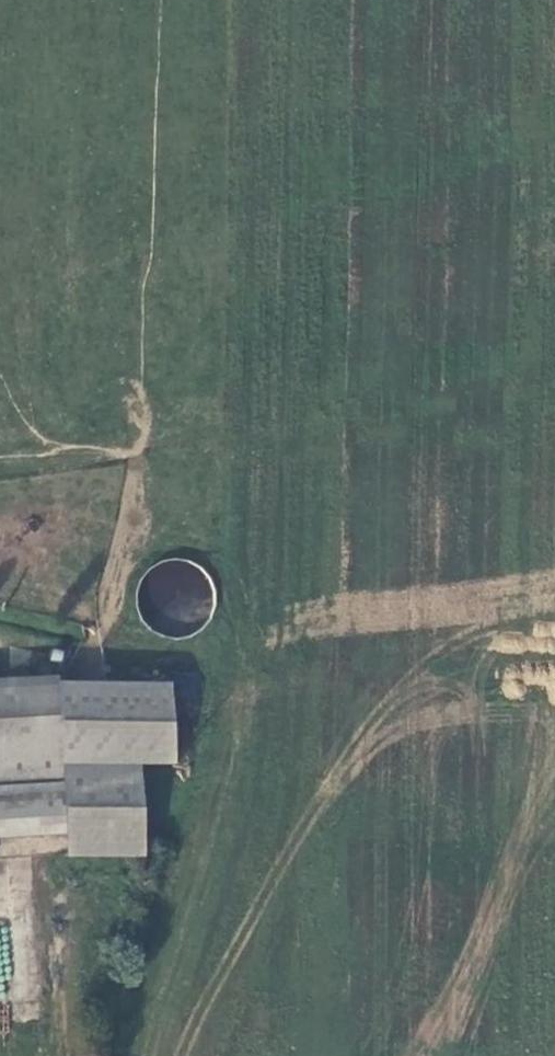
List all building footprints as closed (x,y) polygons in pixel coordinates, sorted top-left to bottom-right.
[(171,624),(211,602),(185,554),(157,569),(167,587),(154,594),(171,624)] [(72,785),(64,668),(0,673),(0,790),(72,785)]
